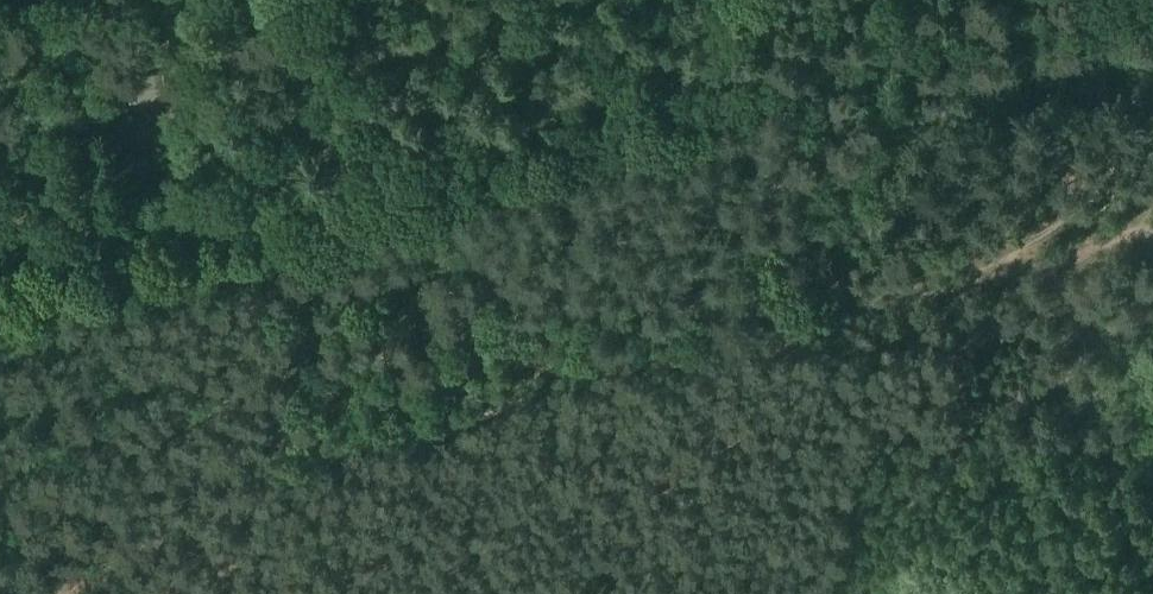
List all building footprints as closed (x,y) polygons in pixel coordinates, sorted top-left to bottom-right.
[(126,82),(130,104),(167,97),(163,75),(126,82)]
